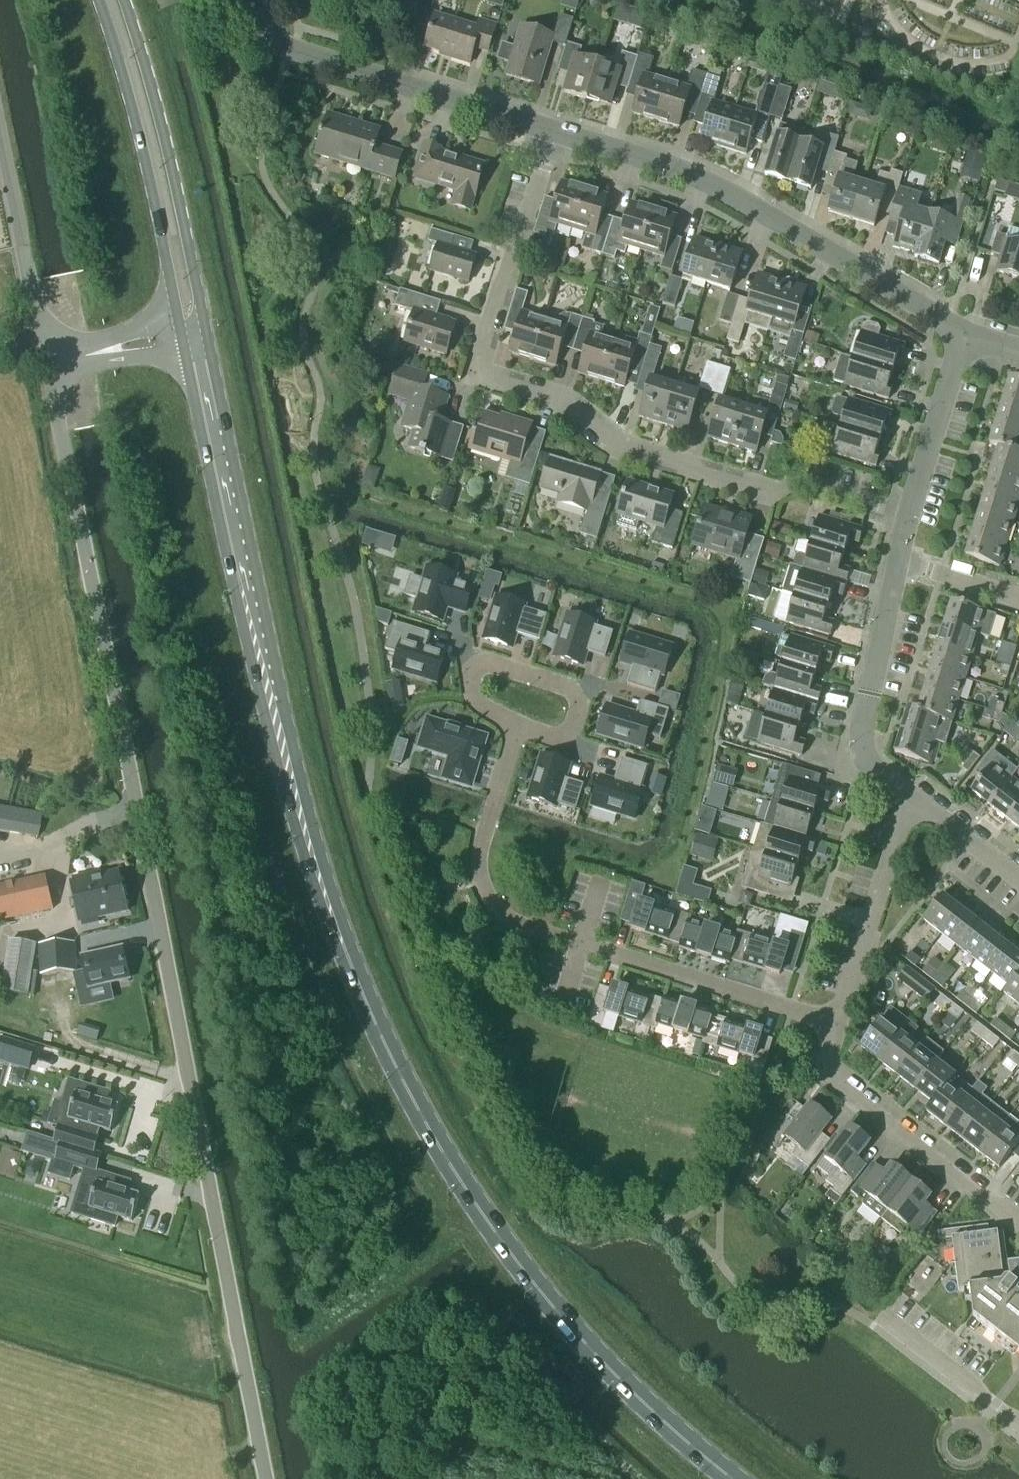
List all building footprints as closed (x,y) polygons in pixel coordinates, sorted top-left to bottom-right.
[(634,12),(620,8),(616,23),(629,27),(634,12)] [(474,50),(489,54),(497,26),(480,21),(478,29),(436,16),(425,49),(452,57),(452,60),(469,66),(474,50)] [(498,61),(510,64),(506,76),(539,87),(553,43),(566,47),(566,45),(573,21),(560,17),(554,39),(521,28),(514,50),(503,46),(498,61)] [(571,71),(564,94),(586,101),(598,66),(579,60),(582,50),(566,45),(566,47),(559,67),(571,71)] [(629,86),(630,83),(638,59),(622,54),(617,71),(598,66),(586,101),(587,101),(588,99),(611,106),(618,83),(629,86)] [(633,116),(656,123),(668,84),(648,78),(653,60),(639,55),(638,59),(630,83),(642,86),(633,116)] [(752,59),(750,64),(749,68),(756,70),(757,67),(758,61),(752,59)] [(668,84),(656,123),(678,130),(687,101),(699,104),(707,76),(692,72),(687,90),(668,84)] [(734,110),(722,149),(746,156),(751,141),(762,144),(770,118),(778,91),(779,88),(782,78),(769,74),(765,87),(764,92),(761,94),(758,106),(759,111),(757,117),(734,110)] [(700,142),(722,149),(734,110),(714,104),(718,90),(721,81),(707,76),(699,104),(693,124),(705,128),(700,142)] [(831,94),(833,87),(820,83),(817,92),(817,94),(825,96),(831,94)] [(779,88),(778,91),(770,118),(782,121),(791,91),(779,88)] [(862,108),(852,105),(849,116),(855,117),(860,115),(862,108)] [(316,156),(327,159),(348,165),(350,160),(368,165),(366,171),(394,180),(402,155),(375,147),(380,131),(329,116),(323,134),(321,133),(320,138),(322,138),(316,156)] [(765,177),(787,184),(800,144),(787,140),(791,129),(781,126),(765,177)] [(820,163),(831,167),(835,153),(839,139),(818,133),(813,148),(800,144),(787,184),(811,191),(820,163)] [(421,159),(415,180),(416,180),(416,178),(446,187),(445,189),(458,193),(454,206),(470,210),(474,198),(475,198),(485,166),(460,159),(440,153),(441,150),(425,145),(421,159)] [(987,158),(968,152),(963,170),(982,175),(987,158)] [(829,215),(852,222),(863,186),(853,182),(859,166),(846,161),(848,157),(835,153),(831,167),(824,189),(836,192),(829,215)] [(893,209),(899,190),(903,175),(892,172),(890,177),(880,174),(875,190),(863,186),(852,222),(874,229),(882,206),(893,209)] [(1006,196),(1009,186),(998,182),(995,193),(1006,196)] [(573,230),(585,191),(562,184),(554,210),(543,207),(534,235),(545,239),(547,234),(554,236),(557,225),(573,230)] [(1006,197),(1017,201),(1018,194),(1018,189),(1009,186),(1006,196),(1006,197)] [(914,259),(916,259),(929,216),(917,212),(921,199),(911,196),(912,194),(899,190),(893,209),(890,217),(902,221),(896,239),(896,238),(892,249),(900,252),(901,250),(916,255),(914,259)] [(582,250),(602,256),(612,224),(601,220),(608,198),(585,191),(573,230),(586,235),(582,250)] [(951,226),(962,230),(970,202),(959,199),(955,211),(944,208),(941,219),(929,216),(916,259),(926,262),(926,264),(938,268),(941,257),(947,236),(948,236),(951,226)] [(627,248),(641,252),(654,212),(631,205),(624,228),(612,224),(602,256),(615,260),(617,253),(625,255),(627,248)] [(654,212),(641,252),(664,259),(660,270),(661,270),(672,274),(681,245),(670,241),(676,219),(654,212)] [(1009,230),(1006,240),(997,237),(991,256),(1000,259),(996,274),(1018,281),(1018,233),(1009,230)] [(438,246),(430,272),(468,284),(477,257),(451,249),(455,238),(432,231),(428,243),(438,246)] [(683,278),(706,285),(718,247),(695,240),(683,278)] [(742,254),(718,247),(706,285),(730,292),(742,254)] [(683,282),(671,278),(673,274),(672,274),(670,279),(662,305),(674,309),(683,282)] [(731,327),(726,341),(739,345),(745,326),(748,314),(771,321),(783,283),(760,276),(751,303),(739,299),(731,327)] [(771,321),(769,328),(791,335),(790,340),(788,348),(799,351),(804,336),(793,332),(806,291),(797,288),(798,285),(797,283),(789,280),(787,282),(786,284),(783,283),(771,321)] [(441,303),(401,291),(395,308),(414,314),(405,343),(446,356),(456,324),(436,318),(441,303)] [(509,353),(532,360),(545,320),(522,313),(527,295),(516,291),(505,327),(517,330),(509,353)] [(731,327),(739,299),(728,296),(720,323),(731,327)] [(545,320),(532,360),(555,367),(562,344),(574,348),(582,320),(571,316),(566,315),(559,319),(557,324),(545,320)] [(578,374),(601,381),(614,341),(601,337),(604,328),(594,325),(594,324),(582,320),(574,348),(585,351),(578,374)] [(861,333),(853,360),(893,372),(897,359),(901,360),(905,347),(877,338),(879,331),(877,327),(868,325),(864,327),(862,334),(861,333)] [(808,334),(805,343),(816,346),(819,337),(808,334)] [(635,347),(614,341),(601,381),(624,388),(631,365),(643,369),(650,346),(652,339),(639,335),(635,347)] [(662,350),(650,346),(643,369),(642,372),(654,376),(662,350)] [(893,372),(853,360),(841,356),(833,382),(845,386),(845,387),(889,400),(893,387),(889,386),(893,372)] [(699,390),(710,393),(719,367),(707,363),(699,390)] [(400,367),(391,396),(410,402),(402,428),(415,432),(409,449),(442,459),(452,426),(441,423),(448,399),(425,392),(429,376),(400,367)] [(722,397),(730,371),(719,367),(710,393),(722,397)] [(776,384),(768,411),(780,414),(788,388),(790,380),(779,377),(776,384)] [(1003,402),(1018,406),(1018,382),(1010,379),(1003,402)] [(640,418),(663,425),(675,387),(652,380),(640,418)] [(687,432),(698,394),(675,387),(663,425),(687,432)] [(833,417),(842,420),(840,427),(880,439),(884,425),(888,427),(892,413),(848,400),(848,402),(839,399),(835,401),(831,413),(833,417)] [(709,438),(732,446),(744,408),(721,401),(709,438)] [(799,405),(786,401),(783,411),(796,415),(799,405)] [(997,423),(1018,430),(1018,406),(1003,402),(997,423)] [(756,453),(767,415),(744,408),(732,446),(756,453)] [(475,435),(470,449),(511,462),(506,479),(518,483),(529,486),(541,448),(526,444),(530,429),(531,426),(509,420),(508,423),(481,415),(476,430),(474,429),(472,434),(475,435)] [(999,448),(999,447),(1018,454),(1018,430),(997,423),(990,445),(999,448)] [(876,452),(880,439),(840,427),(832,453),(876,467),(880,453),(876,452)] [(780,434),(774,432),(771,443),(781,446),(783,440),(780,434)] [(992,470),(1018,478),(1018,454),(999,447),(999,448),(992,470)] [(581,535),(597,540),(610,498),(594,494),(600,474),(551,459),(541,490),(560,496),(558,503),(588,512),(581,535)] [(986,491),(1018,501),(1018,478),(992,470),(986,491)] [(620,514),(617,525),(636,531),(639,520),(657,526),(652,543),(672,550),(683,514),(680,514),(679,518),(667,514),(673,497),(627,483),(617,513),(620,514)] [(439,511),(449,514),(456,492),(446,489),(439,511)] [(979,513),(1013,523),(1018,502),(1018,501),(986,491),(979,513)] [(740,604),(744,605),(745,605),(748,595),(751,585),(751,584),(751,583),(755,571),(765,540),(746,534),(751,519),(733,513),(731,517),(724,514),(724,513),(704,507),(692,546),(711,551),(736,559),(730,578),(746,583),(740,604)] [(979,513),(973,535),(1006,545),(1013,523),(979,513)] [(819,517),(811,544),(844,554),(848,540),(859,544),(863,530),(850,526),(852,520),(840,516),(840,517),(830,514),(828,520),(819,517)] [(790,529),(775,524),(773,532),(788,537),(790,529)] [(379,534),(367,531),(362,546),(374,550),(379,534)] [(1000,567),(1006,545),(973,535),(966,557),(1000,567)] [(780,547),(769,544),(764,558),(776,562),(780,547)] [(793,568),(803,570),(846,583),(850,570),(840,567),(844,554),(811,544),(807,558),(799,555),(796,558),(793,568)] [(790,567),(783,592),(795,596),(828,606),(832,593),(842,596),(846,583),(803,570),(793,568),(790,567)] [(465,613),(473,588),(455,582),(456,577),(428,568),(423,581),(410,577),(404,596),(418,600),(414,613),(443,622),(447,608),(465,613)] [(755,571),(751,583),(762,586),(766,575),(755,571)] [(483,584),(478,600),(491,603),(496,588),(483,584)] [(767,590),(751,585),(748,595),(763,600),(767,590)] [(783,592),(775,618),(787,622),(787,623),(831,637),(835,623),(824,620),(828,606),(795,596),(783,592)] [(540,642),(547,617),(525,610),(526,607),(497,598),(483,640),(512,649),(517,635),(540,642)] [(994,616),(952,603),(945,625),(978,635),(988,638),(994,616)] [(392,615),(376,610),(379,624),(388,627),(392,615)] [(605,658),(613,633),(595,627),(596,624),(567,616),(554,658),(583,667),(587,653),(605,658)] [(436,683),(445,654),(426,649),(430,635),(394,624),(385,651),(398,655),(394,670),(436,683)] [(764,624),(761,632),(773,636),(776,627),(764,624)] [(945,625),(938,647),(971,657),(978,635),(945,625)] [(1017,644),(1018,636),(1018,635),(1010,633),(1007,641),(1017,644)] [(664,677),(673,648),(630,635),(621,664),(633,667),(628,686),(655,694),(661,676),(664,677)] [(782,637),(775,658),(783,660),(782,663),(816,674),(820,660),(831,663),(835,650),(790,636),(789,639),(782,637)] [(999,653),(1014,658),(1016,648),(1002,644),(999,653)] [(938,647),(931,669),(965,679),(971,657),(938,647)] [(743,652),(736,650),(733,658),(741,660),(743,652)] [(812,687),(816,674),(782,663),(778,678),(776,677),(775,676),(773,676),(771,676),(770,676),(768,677),(767,678),(766,679),(765,680),(763,686),(774,689),(818,703),(822,690),(812,687)] [(1007,679),(1010,670),(1002,668),(999,677),(1007,679)] [(931,669),(925,691),(958,701),(965,679),(931,669)] [(774,689),(766,716),(800,726),(804,713),(814,716),(818,703),(774,689)] [(942,721),(951,724),(958,701),(925,691),(918,712),(918,713),(942,721)] [(663,693),(659,708),(669,711),(676,713),(680,699),(663,693)] [(730,694),(727,704),(738,707),(741,697),(730,694)] [(403,707),(402,700),(389,702),(390,709),(403,707)] [(991,700),(988,711),(994,713),(997,703),(998,702),(991,700)] [(660,740),(669,711),(659,708),(641,703),(637,716),(607,707),(598,735),(643,749),(647,736),(660,740)] [(1005,706),(1000,704),(997,703),(994,713),(1002,715),(1005,706)] [(909,709),(902,733),(935,742),(945,745),(951,724),(942,721),(918,713),(918,712),(909,709)] [(999,725),(1002,715),(994,713),(992,722),(999,725)] [(796,739),(800,726),(766,716),(758,743),(802,756),(807,743),(796,739)] [(1003,717),(1000,724),(1005,730),(1009,722),(1003,717)] [(451,757),(444,779),(467,786),(477,754),(480,756),(486,738),(461,731),(462,728),(448,723),(447,727),(428,721),(420,748),(451,757)] [(895,754),(928,764),(935,742),(902,733),(895,754)] [(394,753),(391,763),(401,766),(404,756),(394,753)] [(974,754),(968,762),(974,767),(980,759),(974,754)] [(982,780),(972,793),(991,807),(1012,780),(1017,773),(994,754),(977,776),(982,780)] [(584,786),(566,780),(570,766),(541,757),(528,799),(557,808),(558,805),(576,811),(584,786)] [(634,820),(643,791),(641,790),(648,767),(622,760),(615,782),(601,778),(592,807),(634,820)] [(961,770),(968,774),(974,767),(968,762),(961,770)] [(717,766),(713,782),(723,785),(727,769),(717,766)] [(782,767),(772,801),(814,814),(818,800),(828,804),(832,791),(818,787),(821,778),(821,777),(813,775),(783,766),(782,767)] [(530,771),(522,769),(518,780),(526,782),(530,771)] [(1009,821),(1018,808),(1018,785),(1012,780),(991,807),(1009,821)] [(806,839),(814,814),(772,801),(764,826),(806,839)] [(36,839),(40,815),(0,808),(0,832),(36,839)] [(1018,830),(1018,808),(1009,821),(1018,830)] [(698,821),(695,832),(710,837),(713,825),(698,821)] [(764,826),(763,826),(755,851),(798,864),(801,854),(812,857),(816,845),(805,842),(806,839),(765,826),(764,826)] [(697,834),(691,856),(712,862),(718,840),(697,834)] [(772,897),(775,885),(791,890),(798,864),(755,851),(743,888),(772,897)] [(118,874),(70,885),(76,914),(78,924),(83,923),(84,927),(98,924),(97,920),(127,913),(118,874)] [(53,910),(46,877),(0,887),(0,922),(53,910)] [(641,904),(646,888),(632,883),(623,912),(636,916),(631,930),(680,945),(681,945),(688,922),(689,923),(690,919),(641,904)] [(749,905),(751,896),(743,894),(740,902),(749,905)] [(923,921),(940,935),(960,910),(943,897),(923,921)] [(940,935),(957,948),(977,923),(960,910),(940,935)] [(731,959),(730,960),(731,961),(780,976),(784,962),(796,965),(798,959),(805,937),(809,926),(780,917),(772,944),(738,934),(738,933),(737,937),(737,938),(731,959)] [(679,949),(729,964),(731,961),(730,960),(737,938),(736,937),(689,923),(688,922),(681,945),(680,945),(679,949)] [(957,948),(971,959),(975,962),(994,937),(977,923),(957,948)] [(975,962),(992,975),(1011,950),(994,937),(975,962)] [(36,946),(10,942),(2,994),(28,998),(36,946)] [(41,946),(42,959),(43,977),(76,973),(74,944),(41,946)] [(83,958),(90,989),(129,980),(122,949),(83,958)] [(1008,988),(1009,988),(1018,976),(1018,956),(1011,950),(992,975),(1008,988)] [(921,961),(918,959),(911,953),(905,960),(915,968),(921,961)] [(932,981),(937,974),(928,967),(923,974),(932,981)] [(926,1002),(935,991),(907,969),(898,980),(926,1002)] [(943,989),(947,982),(937,974),(932,981),(943,989)] [(1018,1006),(1018,976),(1009,988),(1008,988),(1004,994),(1018,1006)] [(606,1014),(655,1029),(656,1030),(657,1026),(656,1026),(663,1003),(662,1002),(613,987),(609,1001),(597,997),(588,1026),(601,1030),(606,1014)] [(968,988),(964,994),(972,1001),(977,995),(968,988)] [(967,1008),(972,1001),(964,994),(962,993),(957,1000),(967,1008)] [(946,1013),(953,1005),(942,996),(935,1004),(946,1013)] [(714,1014),(664,999),(664,998),(662,1002),(663,1003),(656,1026),(657,1026),(704,1041),(705,1041),(712,1018),(713,1018),(714,1014)] [(972,1001),(967,1008),(977,1015),(982,1008),(972,1001)] [(953,1005),(946,1013),(957,1022),(964,1014),(953,1005)] [(860,1048),(879,1063),(909,1024),(891,1009),(860,1048)] [(705,1041),(704,1041),(703,1044),(752,1060),(747,1076),(761,1080),(770,1051),(757,1047),(762,1033),(713,1018),(712,1018),(705,1041)] [(1001,1034),(1006,1027),(996,1020),(991,1026),(1001,1034)] [(879,1063),(897,1077),(918,1049),(908,1042),(917,1030),(909,1024),(879,1063)] [(983,1041),(989,1033),(977,1024),(971,1032),(983,1041)] [(1006,1027),(1001,1034),(1011,1042),(1016,1035),(1006,1027)] [(989,1033),(983,1041),(994,1050),(1000,1042),(989,1033)] [(897,1077),(915,1091),(936,1063),(944,1053),(927,1039),(918,1049),(897,1077)] [(690,1040),(686,1053),(698,1057),(702,1044),(690,1040)] [(28,1072),(35,1049),(11,1042),(4,1064),(28,1072)] [(1018,1069),(1018,1056),(1014,1052),(1008,1060),(1018,1069)] [(915,1091),(933,1104),(933,1105),(954,1078),(936,1063),(915,1091)] [(933,1104),(926,1112),(945,1127),(979,1083),(978,1083),(972,1091),(954,1078),(933,1105),(933,1104)] [(110,1094),(69,1081),(62,1105),(66,1106),(54,1144),(74,1150),(75,1148),(94,1154),(99,1139),(96,1139),(99,1129),(111,1133),(119,1107),(107,1103),(110,1094)] [(945,1127),(963,1141),(992,1103),(982,1096),(987,1090),(979,1083),(945,1127)] [(963,1141),(981,1155),(1009,1119),(1008,1119),(1010,1117),(992,1103),(963,1141)] [(806,1152),(830,1121),(810,1105),(785,1137),(798,1148),(792,1156),(809,1170),(816,1160),(806,1152)] [(981,1155),(999,1169),(1011,1154),(1018,1144),(1018,1127),(1017,1125),(1009,1119),(981,1155)] [(870,1144),(850,1128),(840,1140),(838,1138),(826,1152),(829,1154),(825,1160),(836,1169),(825,1182),(834,1189),(831,1192),(841,1200),(861,1174),(851,1167),(870,1144)] [(85,1171),(71,1214),(115,1227),(118,1218),(132,1222),(140,1196),(126,1192),(129,1182),(113,1177),(112,1179),(96,1174),(102,1156),(94,1154),(75,1148),(74,1150),(70,1165),(52,1160),(51,1161),(85,1171)] [(881,1220),(911,1182),(891,1167),(880,1181),(868,1171),(850,1193),(863,1203),(864,1207),(881,1220)] [(931,1197),(911,1182),(881,1220),(901,1236),(903,1234),(915,1243),(932,1221),(920,1211),(931,1197)] [(831,1191),(826,1198),(836,1206),(841,1200),(831,1192),(831,1191)] [(973,1319),(1018,1355),(1018,1297),(1017,1295),(1018,1293),(1018,1268),(1002,1270),(998,1234),(989,1235),(988,1227),(937,1233),(939,1242),(952,1240),(959,1293),(970,1292),(973,1319)]
